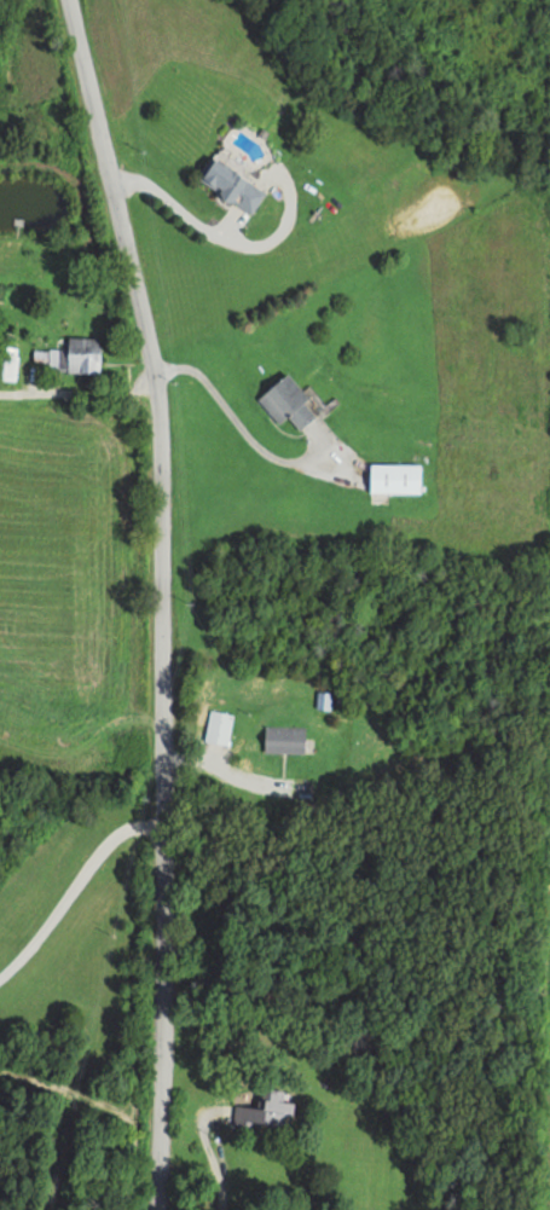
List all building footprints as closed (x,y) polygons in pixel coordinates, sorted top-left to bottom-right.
[(264,188),(210,159),(197,183),(252,211),(264,188)] [(98,372),(98,337),(65,337),(65,372),(98,372)] [(0,345),(0,379),(16,380),(16,346),(0,345)] [(278,423),(286,416),(299,430),(319,413),(284,374),(256,398),(278,423)] [(420,464),(369,464),(369,493),(420,493),(420,464)] [(204,743),(228,746),(232,712),(208,710),(204,743)] [(262,753),(303,753),(303,725),(262,725),(262,753)] [(257,1107),(233,1106),(232,1126),(290,1128),(291,1102),(280,1102),(281,1092),(257,1091),(257,1107)]
